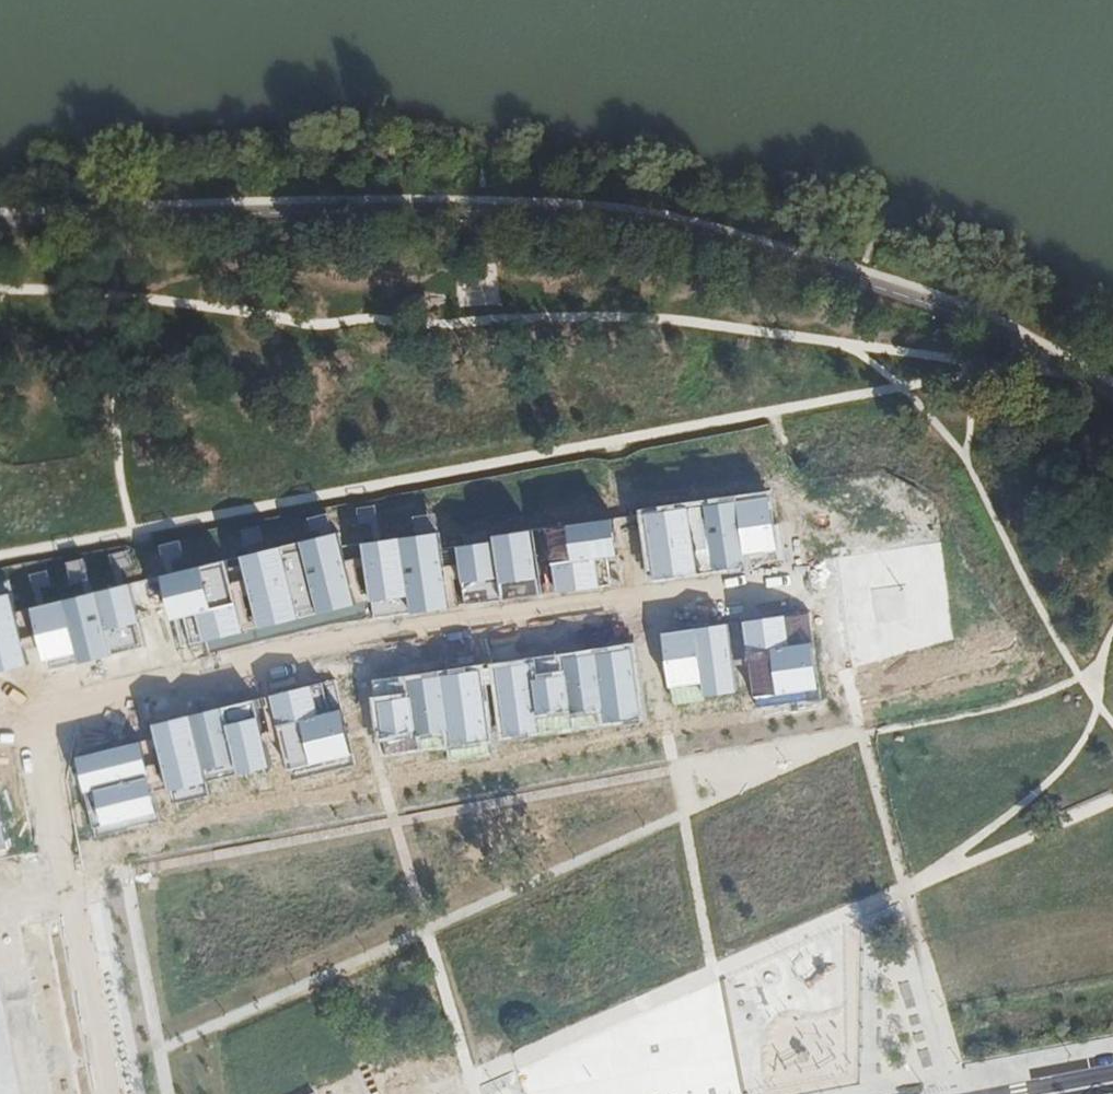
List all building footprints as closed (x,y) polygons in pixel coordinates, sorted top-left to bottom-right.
[(811,640),(768,645),(771,667),(797,663),(796,655),(813,652),(811,640)] [(381,699),(386,751),(453,744),(453,741),(642,720),(634,651),(563,659),(565,672),(533,676),(531,663),(408,677),(410,696),(381,699)] [(66,1023),(56,932),(19,937),(29,1028),(66,1023)]
